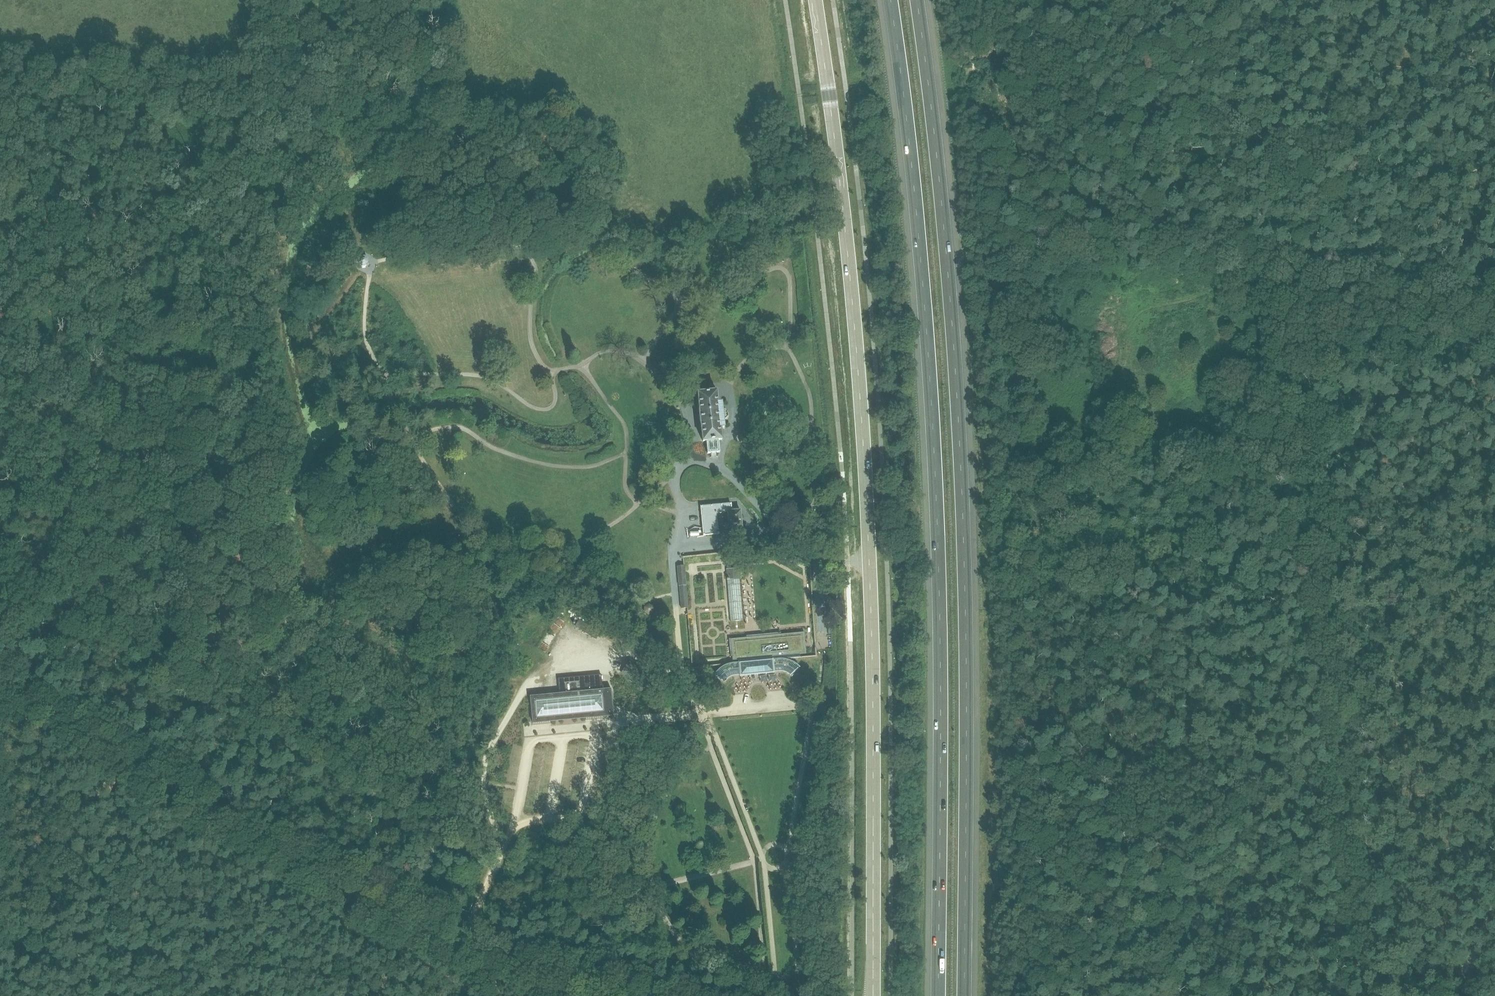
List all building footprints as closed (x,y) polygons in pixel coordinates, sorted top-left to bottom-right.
[(363,267),(367,267),(370,263),(369,259),(365,256),(361,257),(358,261),(359,265),(363,267)] [(725,410),(722,410),(721,402),(718,403),(717,391),(698,393),(703,442),(706,441),(708,454),(720,452),(718,440),(722,440),(721,428),(724,428),(723,419),(726,418),(727,415),(727,413),(725,410)] [(731,504),(701,506),(704,535),(719,534),(717,513),(728,512),(729,532),(742,531),(740,510),(732,511),(731,504)] [(744,623),(739,568),(727,569),(731,624),(744,623)] [(747,587),(754,585),(753,577),(746,579),(747,587)] [(654,612),(654,607),(649,604),(644,607),(644,613),(649,615),(654,612)] [(562,631),(566,623),(559,619),(555,627),(562,631)] [(791,661),(787,659),(783,659),(800,657),(800,655),(806,654),(804,632),(781,634),(781,632),(781,633),(781,634),(747,638),(747,636),(746,636),(747,637),(732,639),(729,639),(729,640),(731,639),(733,656),(731,656),(732,656),(733,661),(738,660),(738,662),(732,663),(729,664),(726,665),(722,667),(719,669),(716,672),(714,675),(724,682),(726,680),(729,678),(731,676),(734,675),(737,675),(740,675),(740,676),(774,673),(774,672),(777,671),(780,671),(783,672),(785,673),(788,674),(790,676),(800,667),(796,664),(791,661)] [(776,675),(780,688),(786,686),(782,673),(776,675)] [(533,719),(533,724),(551,722),(550,717),(585,714),(586,719),(604,717),(603,717),(609,716),(608,716),(607,704),(613,703),(611,688),(603,689),(601,674),(558,678),(559,693),(530,696),(532,719),(533,719)] [(738,681),(738,695),(749,695),(749,681),(738,681)]
